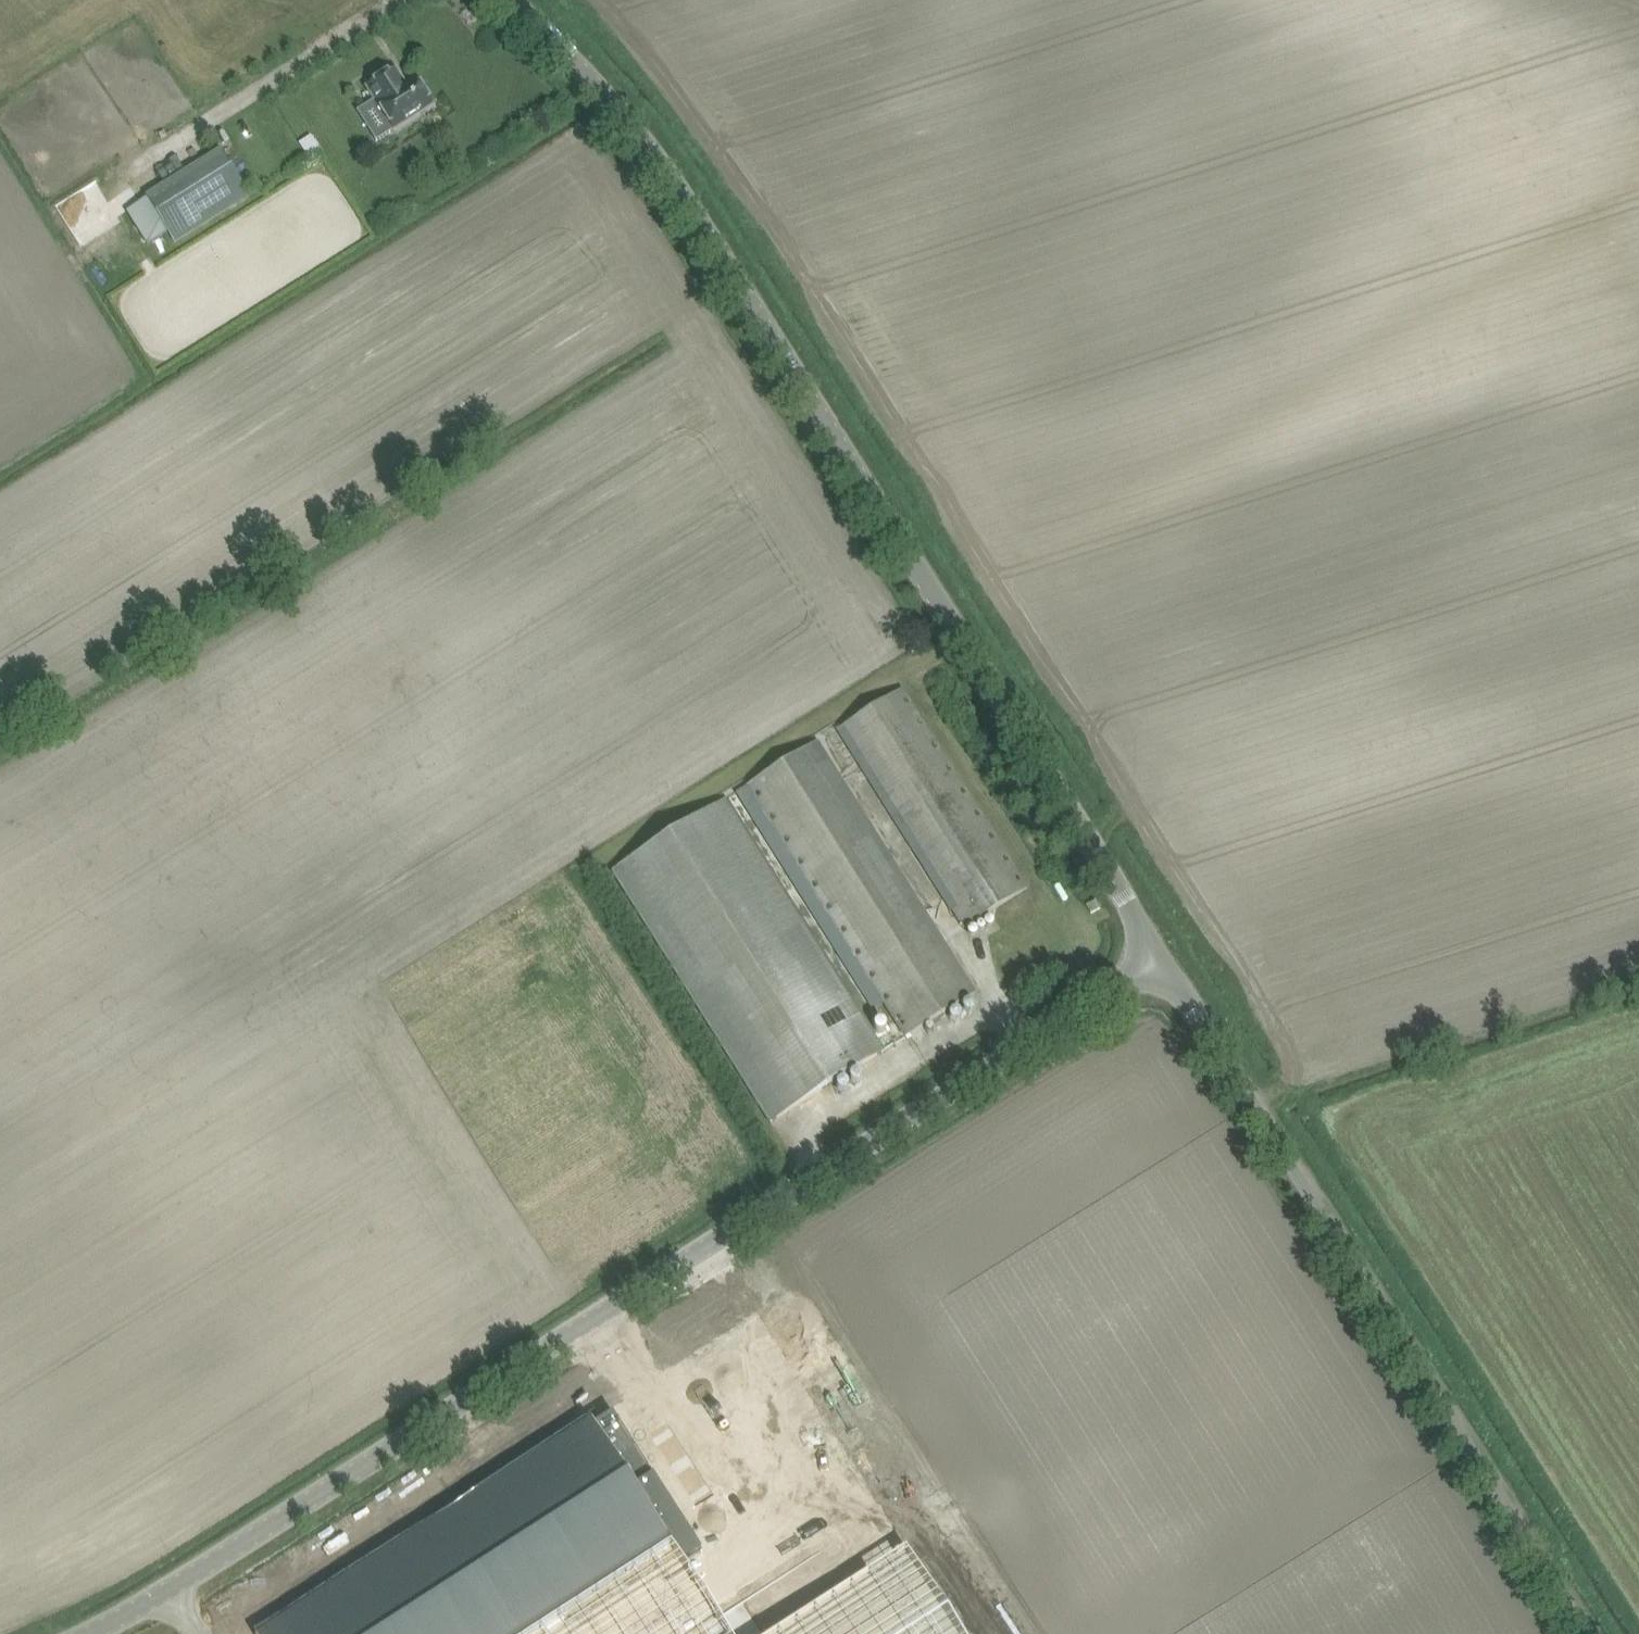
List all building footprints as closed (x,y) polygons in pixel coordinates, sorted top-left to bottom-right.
[(395,131),(433,106),(417,81),(407,87),(396,70),(368,88),(395,131)] [(149,204),(133,215),(132,215),(150,244),(169,233),(174,244),(248,198),(219,150),(146,198),(149,204)] [(1028,889),(903,690),(839,730),(964,929),(1028,889)] [(975,994),(817,743),(749,786),(906,1037),(975,994)] [(769,1124),(885,1051),(726,799),(610,872),(769,1124)] [(667,1540),(685,1528),(608,1410),(590,1422),(588,1419),(255,1633),(728,1633),(667,1540)] [(898,1541),(754,1633),(959,1633),(898,1541)]
